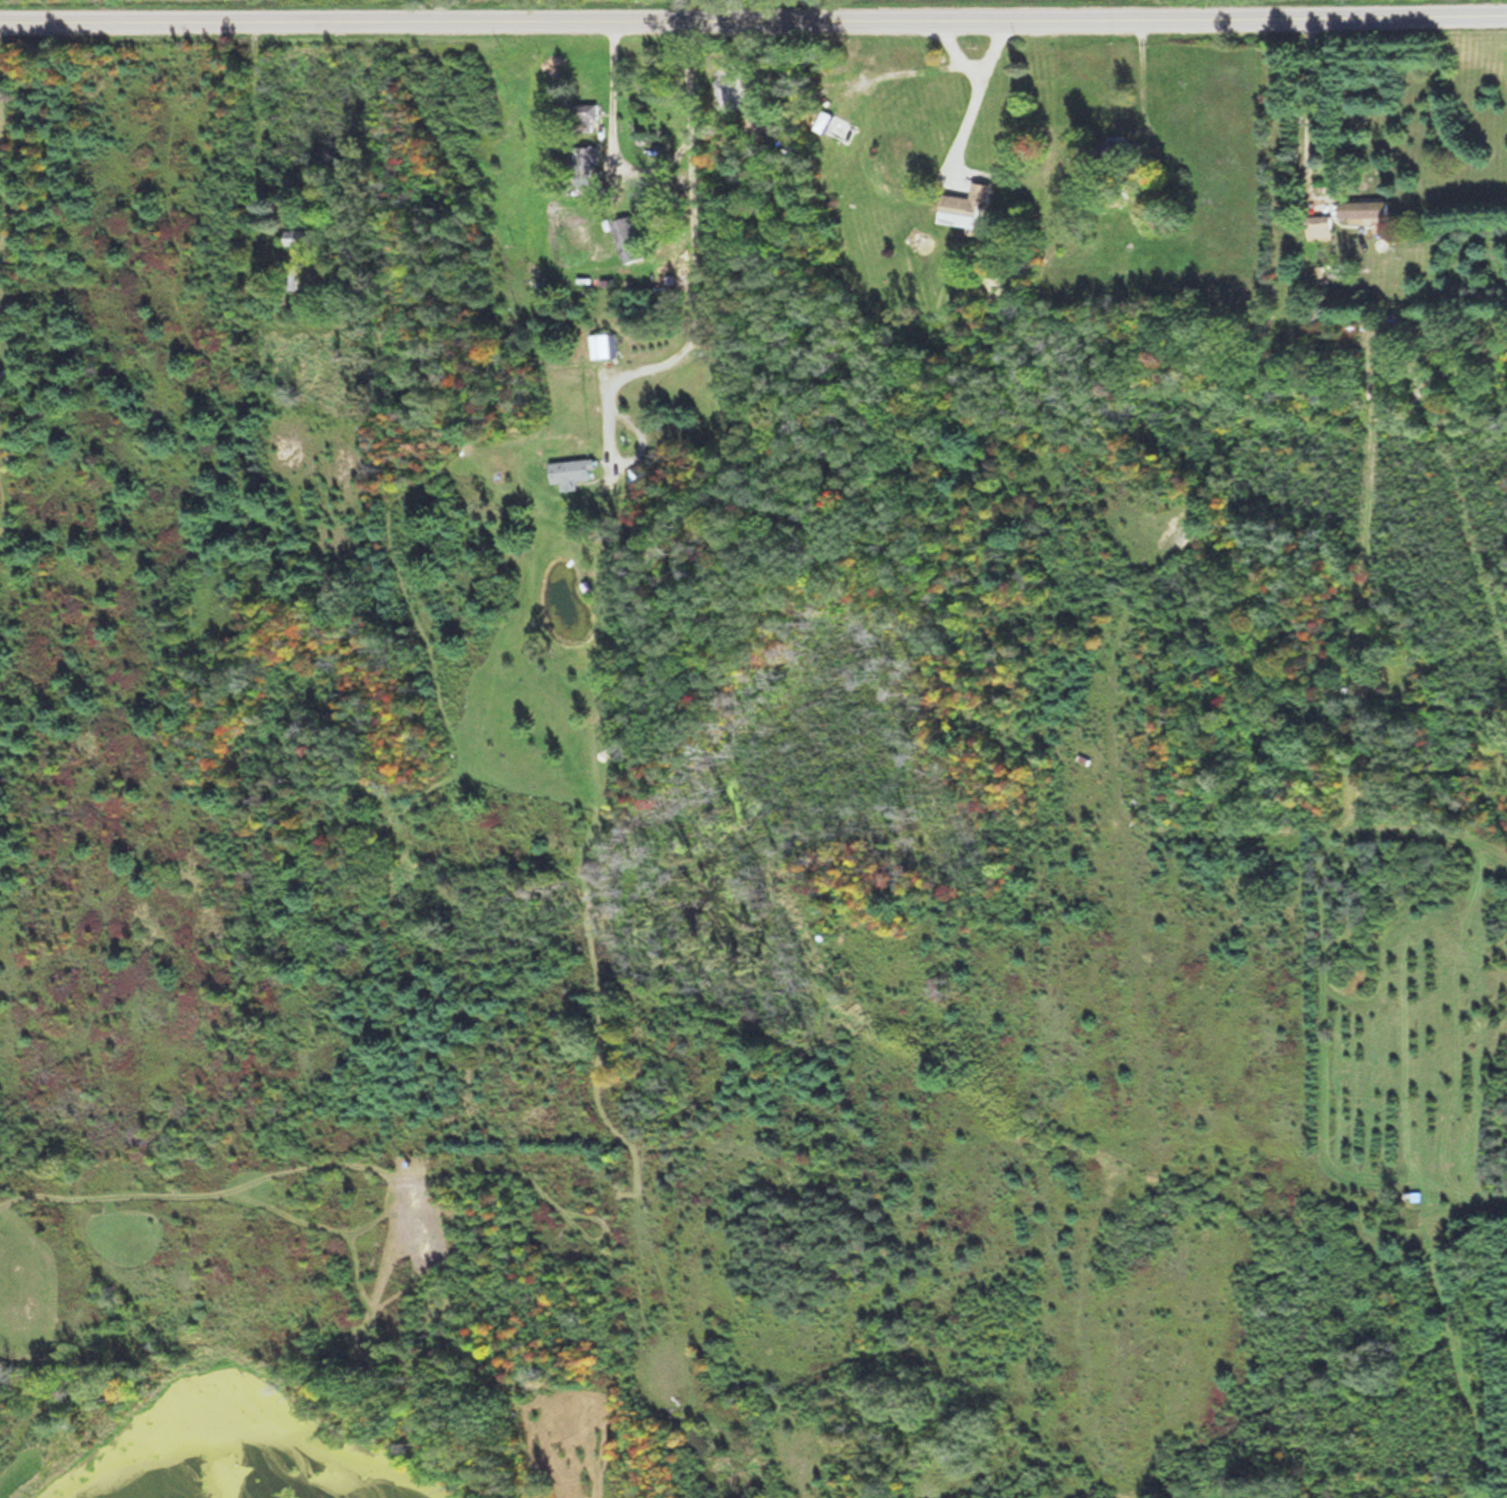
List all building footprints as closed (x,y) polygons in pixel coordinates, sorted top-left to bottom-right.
[(596,128),(596,99),(574,99),(574,128),(596,128)] [(811,130),(846,144),(854,124),(820,109),(811,130)] [(945,194),(943,218),(951,218),(951,220),(981,224),(984,202),(991,203),(994,184),(974,182),(973,197),(945,194)] [(1339,217),(1388,217),(1388,202),(1339,202),(1339,217)] [(645,258),(633,215),(612,221),(625,264),(645,258)] [(1331,216),(1307,216),(1307,242),(1331,242),(1331,216)] [(318,230),(287,230),(287,244),(318,244),(318,230)] [(591,333),(591,356),(611,356),(611,333),(591,333)] [(562,492),(577,491),(577,480),(591,479),(591,469),(595,468),(595,458),(550,461),(552,483),(562,483),(562,492)] [(642,468),(629,468),(629,483),(642,483),(642,468)]
